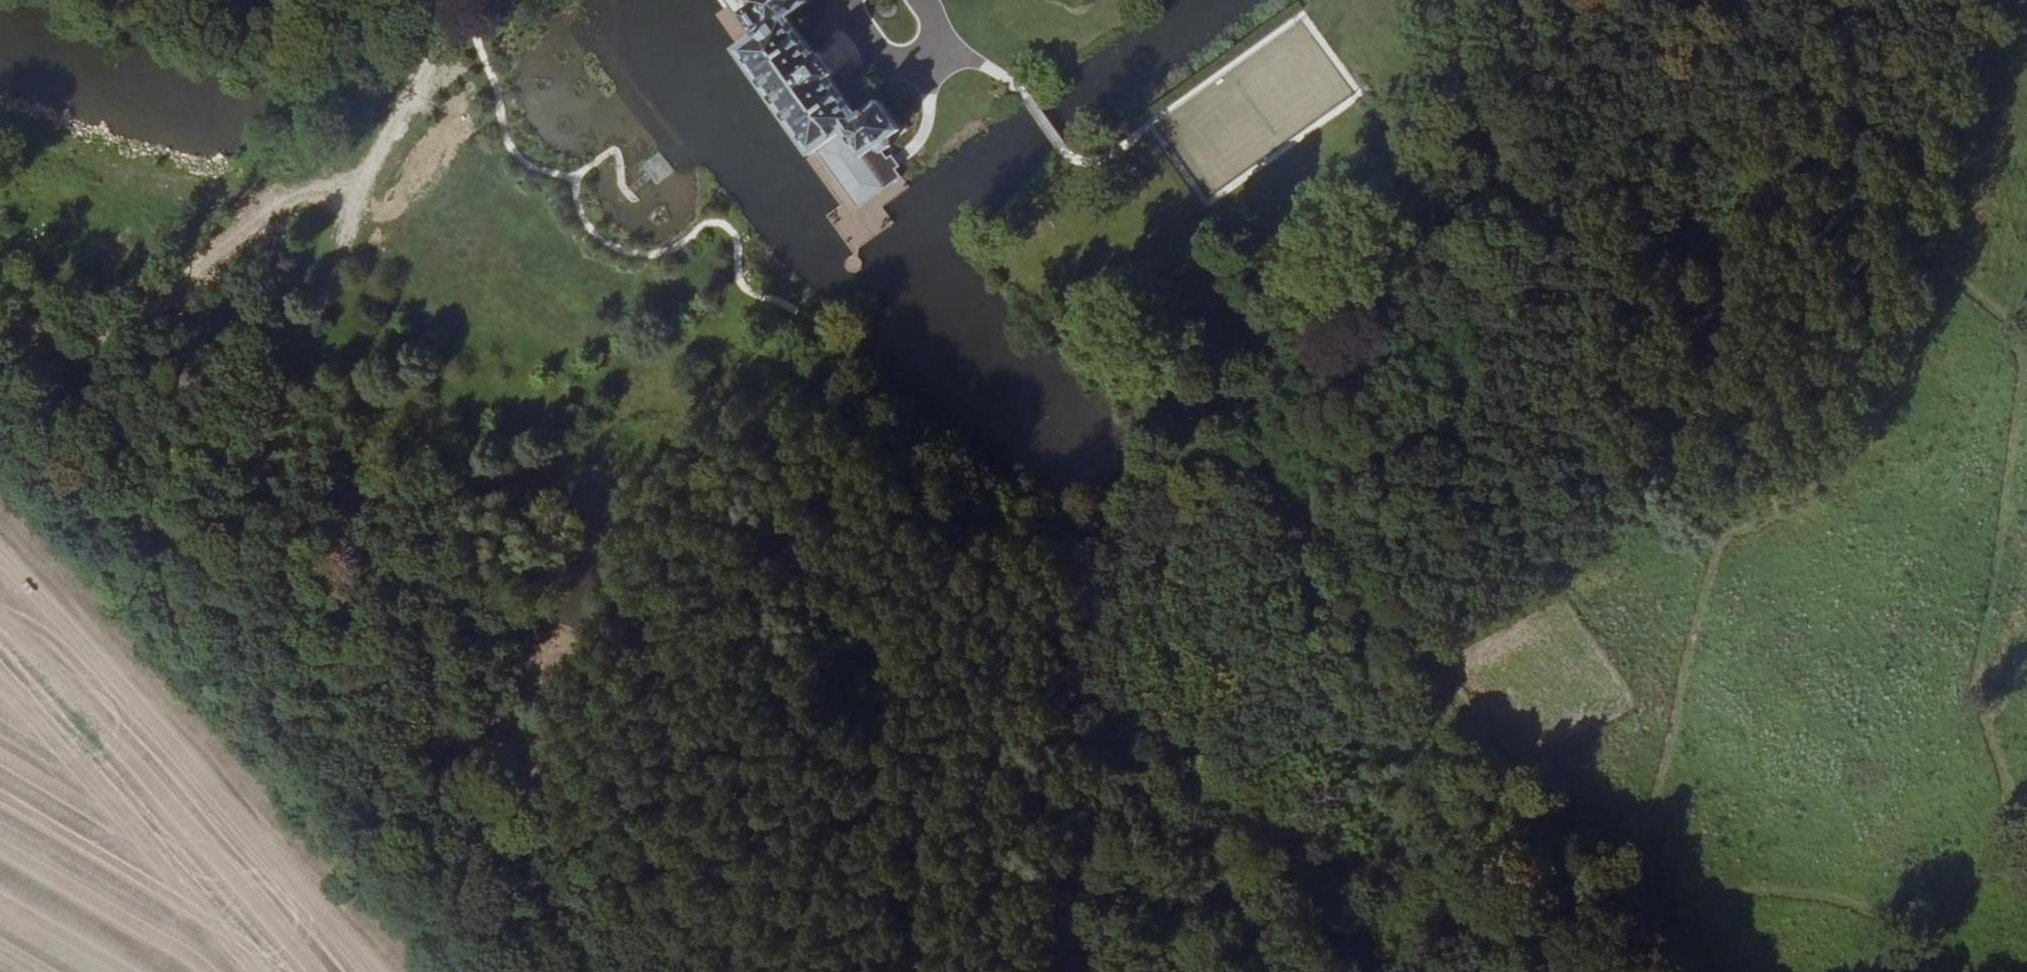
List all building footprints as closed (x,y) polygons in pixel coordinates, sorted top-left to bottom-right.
[(823,150),(851,131),(869,157),(886,146),(892,153),(900,147),(895,140),(908,131),(886,102),(869,113),(842,75),(826,52),(827,51),(815,34),(828,25),(811,0),(749,0),(755,8),(744,15),(757,35),(750,40),(738,48),(815,156),(823,150)]
